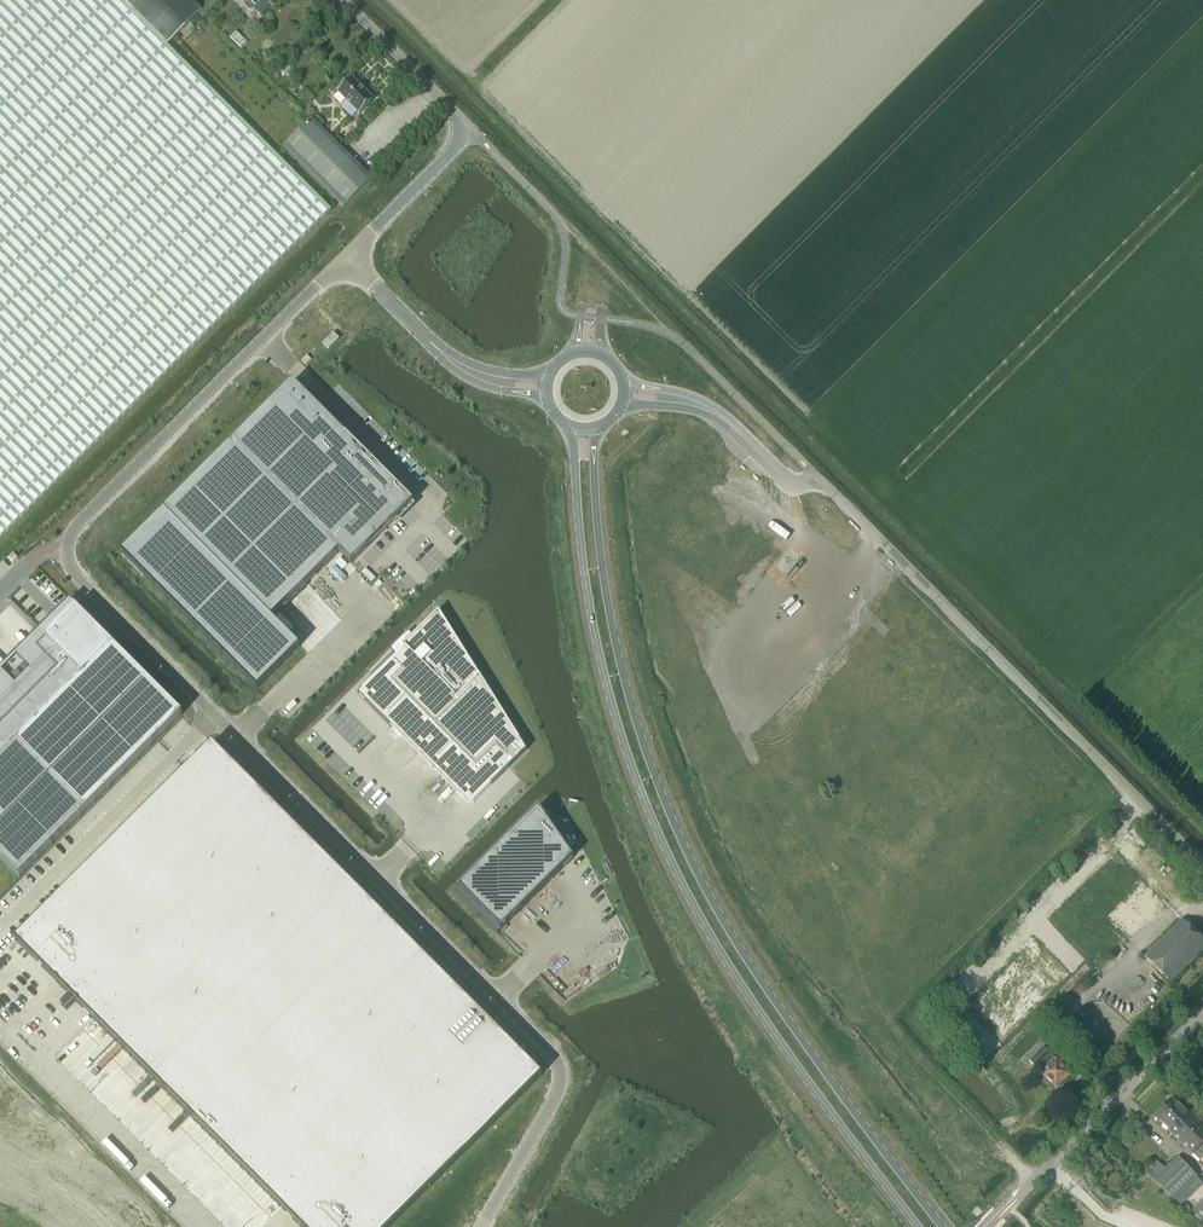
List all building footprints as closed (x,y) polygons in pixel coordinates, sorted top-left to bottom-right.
[(141,396),(329,210),(166,46),(201,12),(189,0),(0,0),(0,536),(141,396)] [(244,5),(248,10),(251,10),(254,7),(262,15),(276,1),(274,0),(245,0),(244,2),(244,5)] [(339,91),(337,92),(346,101),(341,106),(352,118),(357,112),(359,114),(360,113),(374,100),(356,82),(351,78),(350,79),(348,78),(343,83),(345,85),(339,91)] [(310,119),(283,147),(343,207),(370,179),(310,119)] [(164,512),(121,554),(257,690),(300,647),(271,619),(339,552),(351,564),(412,503),(398,489),(396,491),(391,486),(393,484),(293,383),(164,512)] [(12,562),(16,558),(12,554),(7,558),(12,562)] [(20,877),(182,715),(76,608),(71,603),(0,673),(0,857),(20,877)] [(362,690),(358,695),(391,728),(395,723),(474,802),(527,750),(439,610),(413,636),(403,646),(405,648),(396,656),(362,690)] [(15,941),(16,941),(17,940),(58,980),(56,982),(70,996),(61,1005),(66,1010),(76,1001),(300,1226),(390,1226),(410,1207),(527,1091),(542,1076),(505,1039),(352,885),(241,774),(212,745),(15,941)] [(539,808),(459,889),(500,931),(573,859),(539,808)] [(1181,921),(1144,958),(1170,984),(1202,951),(1202,943),(1181,921)] [(1043,1047),(1028,1061),(1044,1078),(1053,1087),(1056,1090),(1071,1074),(1057,1059),(1056,1060),(1043,1047)] [(1202,1158),(1202,1115),(1195,1107),(1185,1117),(1170,1102),(1154,1118),(1198,1162),(1202,1158)] [(1155,1162),(1144,1173),(1173,1202),(1196,1179),(1176,1159),(1164,1171),(1155,1162)] [(1186,1215),(1198,1226),(1202,1226),(1202,1199),(1186,1215)]
